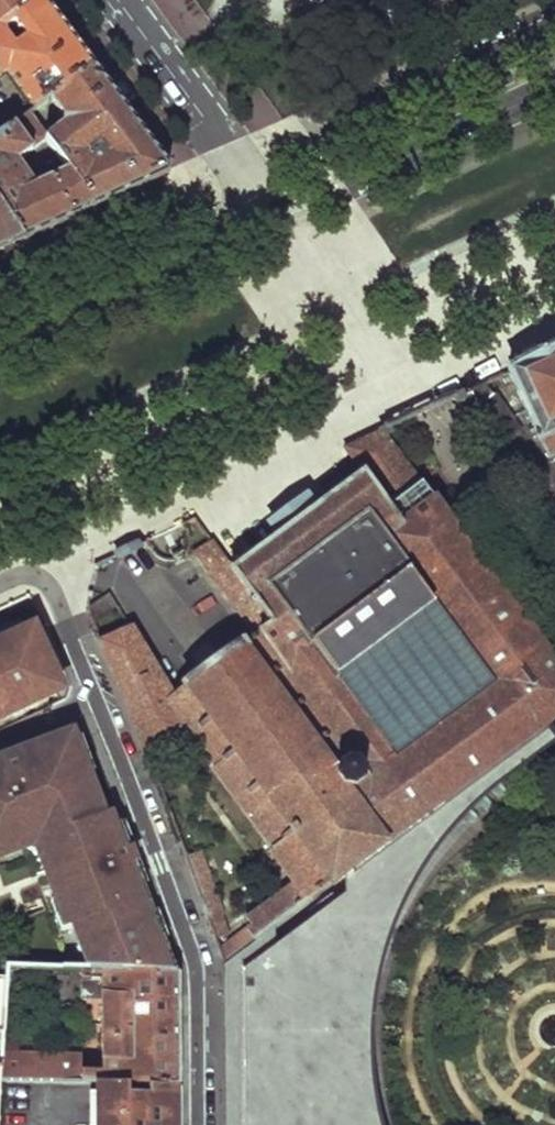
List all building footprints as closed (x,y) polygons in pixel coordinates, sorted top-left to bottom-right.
[(0,79),(8,74),(36,110),(51,99),(94,66),(84,52),(45,0),(33,0),(0,25),(0,79)] [(33,0),(0,0),(0,25),(33,0)] [(49,141),(71,171),(99,207),(169,174),(170,169),(98,72),(94,66),(51,99),(66,118),(64,127),(47,138),(49,141)] [(26,241),(99,207),(71,171),(37,188),(18,163),(49,141),(47,138),(30,115),(0,137),(0,207),(26,241)] [(26,241),(0,207),(0,253),(26,241)] [(514,362),(547,431),(554,428),(554,343),(514,362)] [(486,376),(458,388),(486,429),(498,421),(507,435),(527,421),(502,386),(495,389),(486,376)] [(359,456),(365,464),(319,499),(316,495),(313,490),(309,485),(289,501),(268,517),(278,531),(232,566),(319,688),(339,673),(431,604),(455,586),(366,468),(405,449),(385,422),(348,441),(359,456)] [(319,688),(373,765),(351,781),(390,837),(304,900),(253,938),(222,962),(222,1124),(384,1124),(374,1084),(371,1012),(389,935),(423,868),(464,816),(506,780),(548,747),(554,741),(554,717),(553,714),(554,712),(554,651),(518,602),(405,449),(366,468),(455,586),(431,604),(487,680),(396,749),(339,673),(319,688)] [(250,630),(220,652),(204,664),(170,689),(162,695),(189,732),(197,744),(206,758),(261,837),(270,849),(266,852),(288,885),(292,882),(304,900),(390,837),(351,781),(373,765),(319,688),(232,566),(212,537),(193,550),(250,630)] [(108,585),(86,611),(145,751),(189,732),(162,695),(170,689),(108,585)] [(0,644),(0,720),(62,691),(34,628),(0,644)] [(208,637),(193,648),(204,664),(220,652),(208,637)] [(8,856),(13,845),(23,851),(29,840),(43,835),(60,875),(47,880),(55,902),(62,899),(73,927),(79,942),(85,939),(90,952),(84,955),(90,970),(179,974),(143,884),(137,887),(129,868),(136,865),(129,848),(123,850),(108,814),(100,817),(69,741),(48,748),(51,755),(19,767),(17,760),(1,766),(4,773),(0,774),(0,852),(8,856)] [(204,759),(206,758),(197,744),(195,745),(193,747),(192,749),(192,751),(193,755),(194,756),(195,758),(198,760),(201,760),(204,759)] [(214,785),(209,788),(249,845),(261,837),(206,758),(200,763),(214,785)] [(29,840),(23,851),(39,859),(47,880),(60,875),(43,835),(29,840)] [(201,852),(184,858),(213,937),(228,932),(222,917),(226,915),(201,852)] [(136,865),(129,868),(137,887),(143,884),(136,865)] [(288,885),(246,916),(251,923),(246,926),(253,938),(304,900),(292,882),(288,885)] [(55,902),(52,903),(62,931),(73,927),(62,899),(55,902)] [(85,939),(79,942),(78,944),(79,949),(81,953),(84,955),(90,952),(85,939)] [(104,983),(103,1074),(82,1074),(81,1067),(1,1064),(1,1068),(1,1081),(96,1084),(176,1087),(180,1087),(180,1036),(179,974),(90,970),(83,970),(82,983),(104,983)] [(96,1124),(178,1124),(176,1087),(96,1084),(96,1124)]
